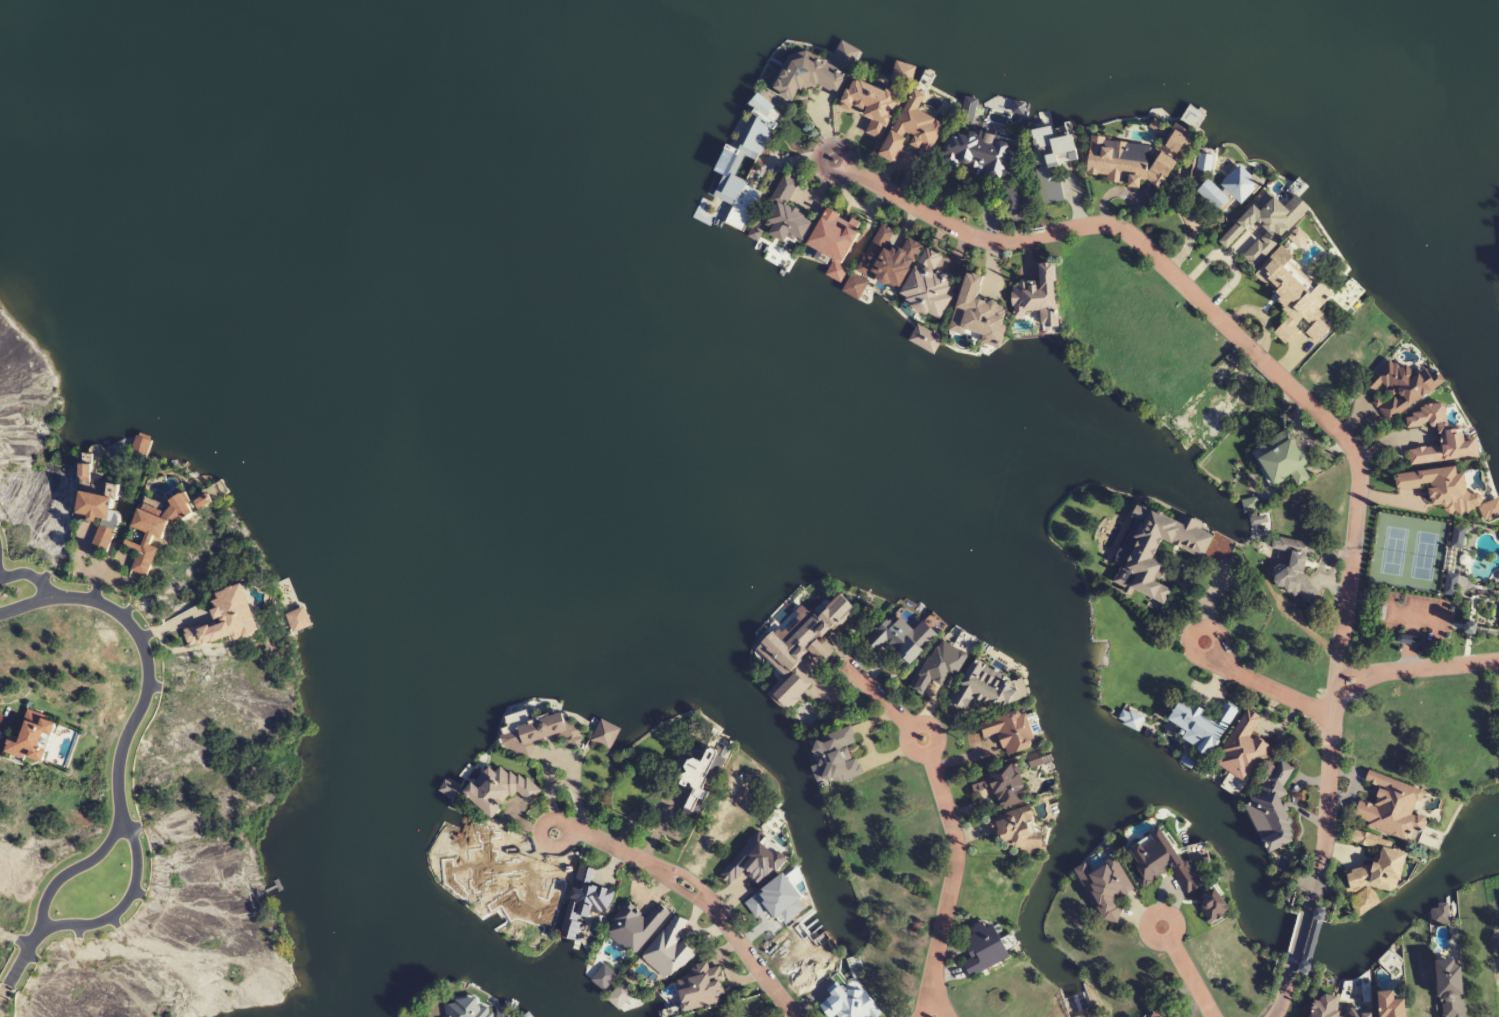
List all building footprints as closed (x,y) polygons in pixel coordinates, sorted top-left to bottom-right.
[(863,56),(836,45),(827,71),(853,82),(863,56)] [(797,48),(769,56),(752,92),(769,100),(782,72),(809,61),(797,48)] [(793,48),(771,89),(792,101),(799,89),(807,93),(812,83),(836,95),(846,77),(793,48)] [(894,69),(919,75),(911,95),(889,90),(894,69)] [(938,79),(926,74),(919,95),(945,109),(950,99),(933,93),(938,79)] [(901,97),(853,77),(841,107),(871,120),(865,134),(882,141),(901,97)] [(945,124),(918,111),(926,96),(913,90),(880,157),(896,164),(905,146),(929,157),(945,124)] [(1023,110),(994,103),(975,115),(986,128),(1004,117),(1018,128),(1023,110)] [(1189,112),(1207,122),(1195,139),(1177,128),(1189,112)] [(1032,117),(1049,116),(1057,151),(1034,155),(1032,117)] [(745,123),(739,121),(730,142),(744,150),(754,126),(745,123)] [(1161,188),(1192,137),(1193,134),(1175,123),(1161,146),(1091,138),(1086,175),(1100,176),(1112,184),(1139,187),(1144,180),(1157,188),(1161,188)] [(945,170),(1016,175),(1017,155),(1009,155),(1010,138),(949,133),(945,170)] [(726,151),(744,161),(731,188),(710,179),(726,151)] [(1239,168),(1217,192),(1241,210),(1265,189),(1239,168)] [(765,225),(805,243),(815,220),(788,207),(799,183),(783,175),(770,203),(774,205),(765,225)] [(1218,212),(1230,200),(1210,179),(1197,191),(1218,212)] [(997,190),(1009,215),(1024,208),(1012,183),(997,190)] [(1296,200),(1310,215),(1299,231),(1284,213),(1296,200)] [(697,202),(724,217),(716,235),(691,222),(697,202)] [(902,292),(899,301),(941,319),(957,281),(935,272),(943,255),(909,240),(904,250),(890,244),(896,231),(879,224),(857,272),(902,292)] [(769,243),(760,260),(787,280),(798,262),(769,243)] [(1254,271),(1273,295),(1272,296),(1290,317),(1273,331),(1282,343),(1306,324),(1308,327),(1304,331),(1315,344),(1334,328),(1318,308),(1332,297),(1322,284),(1310,294),(1281,260),(1288,254),(1283,248),(1254,271)] [(1055,263),(1039,263),(1040,283),(1013,284),(1014,315),(1041,314),(1042,329),(1058,328),(1055,263)] [(831,267),(822,283),(836,290),(849,274),(831,267)] [(854,278),(846,295),(868,307),(875,288),(854,278)] [(969,282),(945,334),(996,353),(1013,325),(992,310),(990,287),(969,282)] [(1063,338),(1042,338),(1042,315),(1061,315),(1063,338)] [(919,326),(906,351),(933,363),(943,346),(919,326)] [(1439,390),(1426,368),(1412,376),(1406,366),(1398,370),(1394,363),(1374,375),(1381,386),(1386,383),(1395,397),(1379,407),(1387,420),(1439,390)] [(1441,447),(1408,450),(1410,466),(1479,459),(1477,440),(1466,442),(1465,431),(1449,432),(1446,407),(1405,411),(1407,429),(1439,426),(1441,447)] [(1309,464),(1289,430),(1255,449),(1261,459),(1259,460),(1274,486),(1293,476),(1298,486),(1310,479),(1303,467),(1309,464)] [(134,437),(157,448),(149,460),(127,455),(134,437)] [(72,521),(97,523),(94,551),(112,553),(117,513),(113,512),(114,497),(94,495),(98,457),(79,454),(72,521)] [(1398,492),(1430,488),(1432,507),(1445,506),(1446,517),(1480,513),(1481,521),(1498,518),(1498,500),(1482,502),(1481,493),(1468,495),(1466,475),(1458,476),(1457,468),(1396,476),(1398,492)] [(218,485),(232,504),(221,514),(205,494),(218,485)] [(142,498),(131,530),(144,534),(141,545),(126,541),(124,547),(137,551),(130,572),(147,578),(158,544),(161,545),(169,521),(183,526),(192,498),(175,493),(170,507),(142,498)] [(211,503),(207,494),(194,501),(198,510),(211,503)] [(1204,559),(1215,530),(1186,519),(1184,523),(1139,505),(1114,566),(1120,568),(1114,584),(1165,604),(1170,589),(1155,583),(1163,564),(1154,561),(1161,542),(1204,559)] [(1463,530),(1451,528),(1445,596),(1457,597),(1463,530)] [(1317,546),(1274,537),(1271,549),(1291,554),(1289,567),(1277,565),(1272,590),(1306,597),(1317,546)] [(257,634),(245,586),(210,595),(217,624),(185,632),(190,651),(257,634)] [(798,593),(751,639),(765,654),(812,608),(807,604),(798,593)] [(783,679),(767,694),(784,713),(812,688),(795,669),(811,654),(821,665),(832,656),(819,643),(854,610),(841,596),(816,619),(804,606),(794,615),(799,621),(779,639),(774,633),(756,649),(783,679)] [(902,601),(923,609),(916,627),(891,613),(902,601)] [(314,633),(300,603),(279,611),(295,638),(314,633)] [(876,655),(887,644),(909,667),(928,647),(894,614),(865,644),(876,655)] [(977,642),(953,631),(944,649),(972,661),(977,642)] [(912,689),(924,696),(932,680),(950,690),(969,656),(940,640),(912,689)] [(1031,702),(1024,668),(988,651),(978,665),(1007,680),(1031,702)] [(949,703),(967,714),(975,701),(1002,716),(1017,690),(972,664),(949,703)] [(1209,758),(1238,711),(1223,702),(1213,719),(1177,697),(1168,711),(1173,714),(1169,721),(1187,733),(1182,741),(1209,758)] [(573,742),(506,760),(499,733),(506,713),(535,704),(560,716),(573,742)] [(1121,709),(1140,718),(1132,736),(1115,723),(1121,709)] [(1025,710),(980,724),(985,740),(999,736),(1005,757),(1036,748),(1025,710)] [(1215,764),(1251,785),(1272,748),(1251,736),(1261,718),(1246,710),(1215,764)] [(603,722),(621,734),(611,756),(590,745),(603,722)] [(861,776),(852,745),(853,745),(849,731),(814,741),(821,765),(812,767),(817,788),(861,776)] [(709,793),(708,793),(724,757),(709,750),(703,764),(689,758),(678,781),(695,789),(683,815),(696,820),(709,793)] [(1179,761),(1190,769),(1198,759),(1188,750),(1179,761)] [(1046,751),(1022,760),(1029,778),(1051,769),(1046,751)] [(492,820),(516,793),(529,804),(538,795),(503,763),(494,774),(488,768),(464,795),(492,820)] [(970,779),(975,793),(993,787),(1000,809),(1029,801),(1017,764),(970,779)] [(1215,770),(1206,785),(1238,801),(1246,786),(1215,770)] [(1410,841),(1413,832),(1422,835),(1427,819),(1415,815),(1423,790),(1368,773),(1365,783),(1380,788),(1374,807),(1360,802),(1353,822),(1410,841)] [(1271,870),(1240,813),(1269,787),(1291,818),(1301,859),(1271,870)] [(449,788),(462,794),(450,807),(441,797),(449,788)] [(1030,806),(990,819),(999,847),(1010,843),(1014,857),(1043,847),(1030,806)] [(1131,847),(1135,863),(1145,883),(1171,868),(1186,895),(1199,892),(1203,910),(1210,921),(1228,911),(1227,907),(1217,890),(1206,892),(1192,867),(1197,864),(1209,861),(1205,844),(1187,848),(1165,829),(1164,829),(1131,847)] [(744,870),(762,887),(789,859),(760,832),(719,875),(730,885),(744,870)] [(1113,850),(1077,871),(1110,929),(1119,910),(1136,899),(1113,850)] [(1410,861),(1406,891),(1390,900),(1373,892),(1352,897),(1344,882),(1376,874),(1388,854),(1410,861)] [(560,935),(578,940),(585,911),(607,916),(614,889),(591,884),(594,870),(577,866),(560,935)] [(658,903),(647,917),(626,901),(604,932),(636,956),(670,911),(658,903)] [(689,923),(673,913),(642,961),(673,981),(694,948),(679,938),(689,923)] [(994,923),(986,927),(983,921),(970,927),(974,934),(969,937),(973,946),(968,949),(972,958),(963,962),(970,977),(1010,958),(994,923)] [(1387,947),(1373,966),(1388,981),(1404,965),(1387,947)] [(1460,959),(1438,961),(1442,1016),(1465,1016),(1460,959)] [(619,978),(597,994),(585,978),(605,961),(619,978)] [(684,1011),(727,1001),(719,965),(709,968),(707,962),(690,966),(692,974),(676,979),(684,1011)] [(1367,970),(1341,978),(1338,991),(1370,986),(1367,970)] [(619,978),(604,1005),(623,1016),(648,1004),(619,978)] [(851,1001),(838,981),(826,990),(831,997),(820,1005),(828,1016),(836,1016),(837,1016),(869,1016),(878,1011),(865,992),(851,1001)] [(1396,998),(1395,990),(1379,991),(1381,1016),(1408,1016),(1407,998),(1396,998)] [(1337,1015),(1341,998),(1317,992),(1310,1016),(1346,1016),(1337,1015)] [(480,1001),(488,1016),(439,1016),(441,1006),(480,1001)] [(1158,1005),(1150,1016),(1176,1016),(1158,1005)] [(1350,1007),(1348,1016),(1376,1016),(1377,1014),(1350,1007)]
